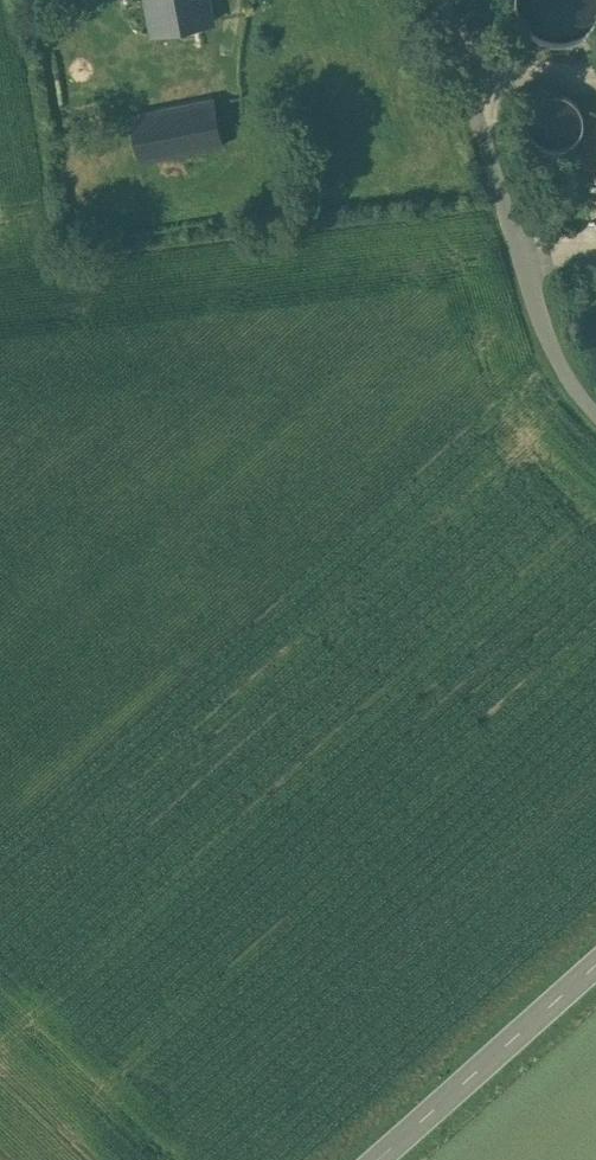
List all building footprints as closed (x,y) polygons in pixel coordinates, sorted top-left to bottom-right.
[(156,34),(213,21),(209,0),(148,0),(156,34)] [(579,2),(560,3),(562,30),(595,28),(595,0),(579,0),(579,2)] [(582,133),(584,121),(581,110),(575,101),(565,95),(554,92),(543,95),(533,101),(527,111),(525,122),(527,134),(534,143),(544,149),(555,151),(566,149),(575,142),(582,133)] [(224,142),(213,99),(134,119),(145,162),(224,142)]
